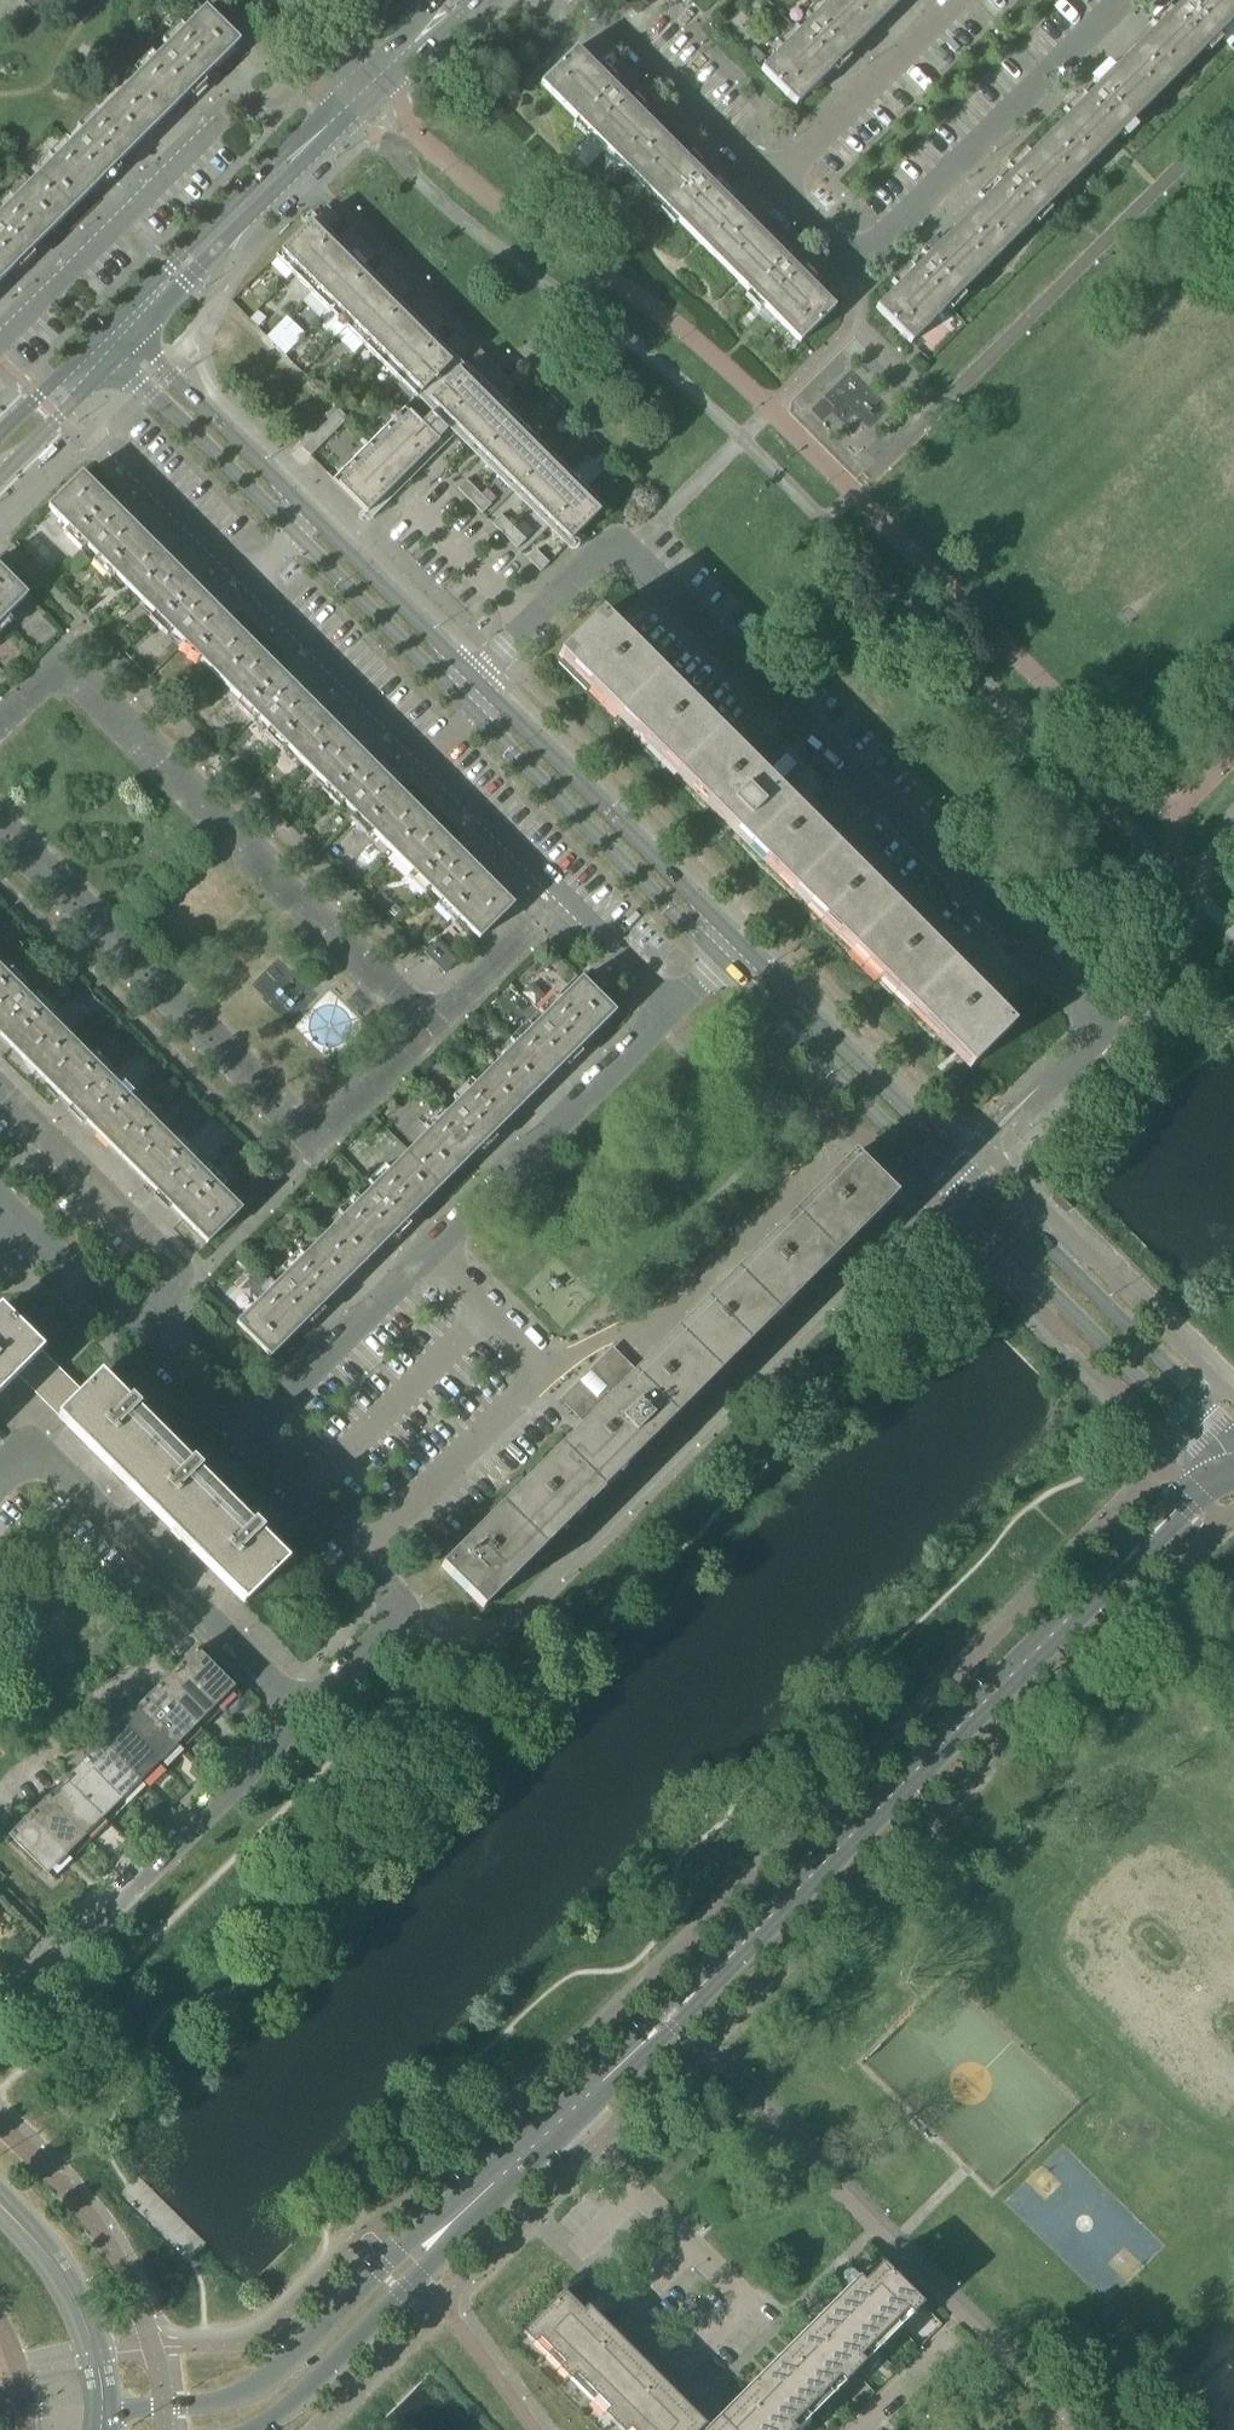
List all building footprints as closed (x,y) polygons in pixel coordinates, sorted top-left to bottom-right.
[(901,0),(830,0),(761,69),(760,70),(795,106),(797,105),(797,104),(901,0)] [(1141,43),(876,307),(875,308),(910,344),(1233,20),(1233,0),(1183,0),(1141,43)] [(70,144),(0,214),(0,281),(238,43),(205,9),(70,144)] [(541,86),(627,171),(797,342),(799,343),(834,308),(832,307),(624,99),(576,51),(575,49),(539,84),(541,86)] [(326,206),(317,214),(330,227),(339,219),(326,206)] [(450,364),(344,259),(309,223),(275,257),(416,399),(450,364)] [(341,238),(353,250),(362,242),(349,229),(341,238)] [(362,242),(353,250),(366,263),(374,254),(362,242)] [(375,273),(388,285),(396,277),(384,264),(375,273)] [(396,277),(388,285),(400,298),(409,289),(396,277)] [(410,308),(423,320),(431,312),(419,299),(410,308)] [(431,312),(423,320),(435,333),(444,324),(431,312)] [(281,340),(290,349),(304,335),(295,327),(284,339),(275,329),(270,334),(278,343),(281,340)] [(446,343),(459,356),(467,347),(454,335),(446,343)] [(551,525),(569,542),(580,532),(603,508),(586,491),(498,403),(515,386),(479,350),(428,401),(482,455),(499,472),(517,490),(534,507),(551,525)] [(305,369),(308,366),(308,361),(304,357),(299,358),(296,362),(296,366),(300,369),(305,369)] [(366,514),(437,442),(438,442),(436,440),(446,430),(430,414),(420,424),(404,408),(332,480),(366,514)] [(300,448),(301,448),(309,457),(346,419),(338,411),(300,448)] [(47,508),(304,766),(478,939),(512,906),(81,474),(62,493),(47,508)] [(456,489),(469,501),(478,493),(465,480),(456,489)] [(478,493),(469,501),(481,514),(490,505),(478,493)] [(491,524),(504,536),(513,528),(500,515),(491,524)] [(513,528),(504,536),(516,549),(525,540),(513,528)] [(536,551),(527,559),(540,572),(548,563),(536,551)] [(26,596),(0,570),(0,622),(26,596)] [(557,656),(811,910),(969,1068),(990,1047),(1011,1027),(1001,1016),(999,1015),(791,806),(785,800),(775,791),(778,789),(779,787),(795,771),(793,770),(792,771),(786,764),(779,758),(780,757),(766,742),(764,744),(765,745),(747,763),(740,755),(739,754),(733,749),(728,744),(618,633),(613,629),(610,625),(599,614),(578,635),(557,656)] [(325,853),(336,863),(344,854),(334,844),(325,853)] [(399,911),(394,907),(388,913),(393,917),(399,911)] [(435,942),(423,954),(424,955),(424,954),(443,973),(442,973),(443,974),(456,962),(435,942)] [(206,1243),(207,1244),(240,1210),(0,970),(0,1037),(206,1243)] [(580,979),(321,1238),(282,1277),(235,1324),(269,1358),(436,1191),(614,1013),(580,979)] [(851,1156),(660,1347),(615,1392),(612,1389),(613,1388),(596,1372),(594,1373),(595,1375),(582,1388),(581,1386),(567,1401),(569,1403),(569,1402),(579,1412),(587,1420),(440,1568),(481,1609),(893,1198),(870,1175),(851,1156)] [(38,1397),(58,1417),(57,1418),(90,1450),(243,1604),(286,1561),(259,1534),(262,1530),(254,1521),(250,1525),(197,1472),(201,1469),(192,1460),(188,1463),(136,1411),(140,1408),(131,1399),(128,1402),(100,1374),(82,1392),(42,1352),(0,1310),(0,1393),(17,1377),(38,1397)] [(195,1650),(176,1669),(212,1705),(231,1686),(195,1650)] [(176,1669),(158,1687),(193,1724),(212,1705),(176,1669)] [(158,1687),(139,1706),(175,1742),(193,1724),(158,1687)] [(139,1706),(120,1725),(156,1761),(175,1742),(139,1706)] [(120,1725),(102,1743),(138,1779),(156,1761),(120,1725)] [(102,1743),(83,1762),(119,1798),(138,1779),(102,1743)] [(83,1762),(65,1780),(101,1817),(119,1798),(83,1762)] [(65,1780),(46,1799),(82,1835),(101,1817),(65,1780)] [(46,1799),(28,1817),(64,1854),(82,1835),(46,1799)] [(64,1854),(28,1817),(9,1836),(45,1872),(64,1854)] [(844,2271),(843,2272),(893,2321),(905,2310),(910,2315),(921,2304),(880,2263),(860,2282),(849,2271),(847,2271),(846,2270),(845,2271),(844,2271)] [(853,2289),(834,2309),(870,2344),(889,2325),(895,2330),(898,2327),(893,2321),(843,2272),(842,2273),(841,2275),(841,2276),(841,2277),(842,2279),(853,2289)] [(538,2338),(551,2351),(600,2301),(599,2300),(598,2300),(597,2299),(596,2300),(594,2300),(583,2311),(563,2291),(522,2332),(533,2343),(538,2338)] [(557,2368),(568,2378),(609,2337),(590,2318),(601,2307),(601,2306),(602,2305),(602,2304),(601,2302),(601,2301),(600,2301),(551,2351),(563,2363),(557,2368)] [(812,2326),(809,2329),(852,2372),(863,2362),(857,2357),(870,2344),(834,2309),(814,2329),(812,2326)] [(806,2337),(788,2354),(829,2395),(830,2394),(825,2389),(837,2377),(842,2382),(852,2372),(809,2329),(806,2332),(809,2334),(806,2337)] [(576,2376),(596,2396),(631,2360),(609,2337),(568,2378),(571,2381),(576,2376)] [(788,2354),(765,2377),(801,2413),(822,2392),(827,2398),(829,2395),(788,2354)] [(603,2413),(613,2423),(654,2382),(631,2360),(596,2396),(608,2408),(603,2413)] [(743,2400),(773,2429),(794,2429),(795,2429),(790,2424),(801,2413),(765,2377),(743,2400)] [(676,2405),(654,2382),(613,2423),(620,2429),(627,2429),(628,2428),(630,2429),(651,2429),(676,2405)] [(743,2400),(713,2429),(773,2429),(743,2400)] [(651,2429),(698,2429),(700,2428),(676,2405),(651,2429)]
